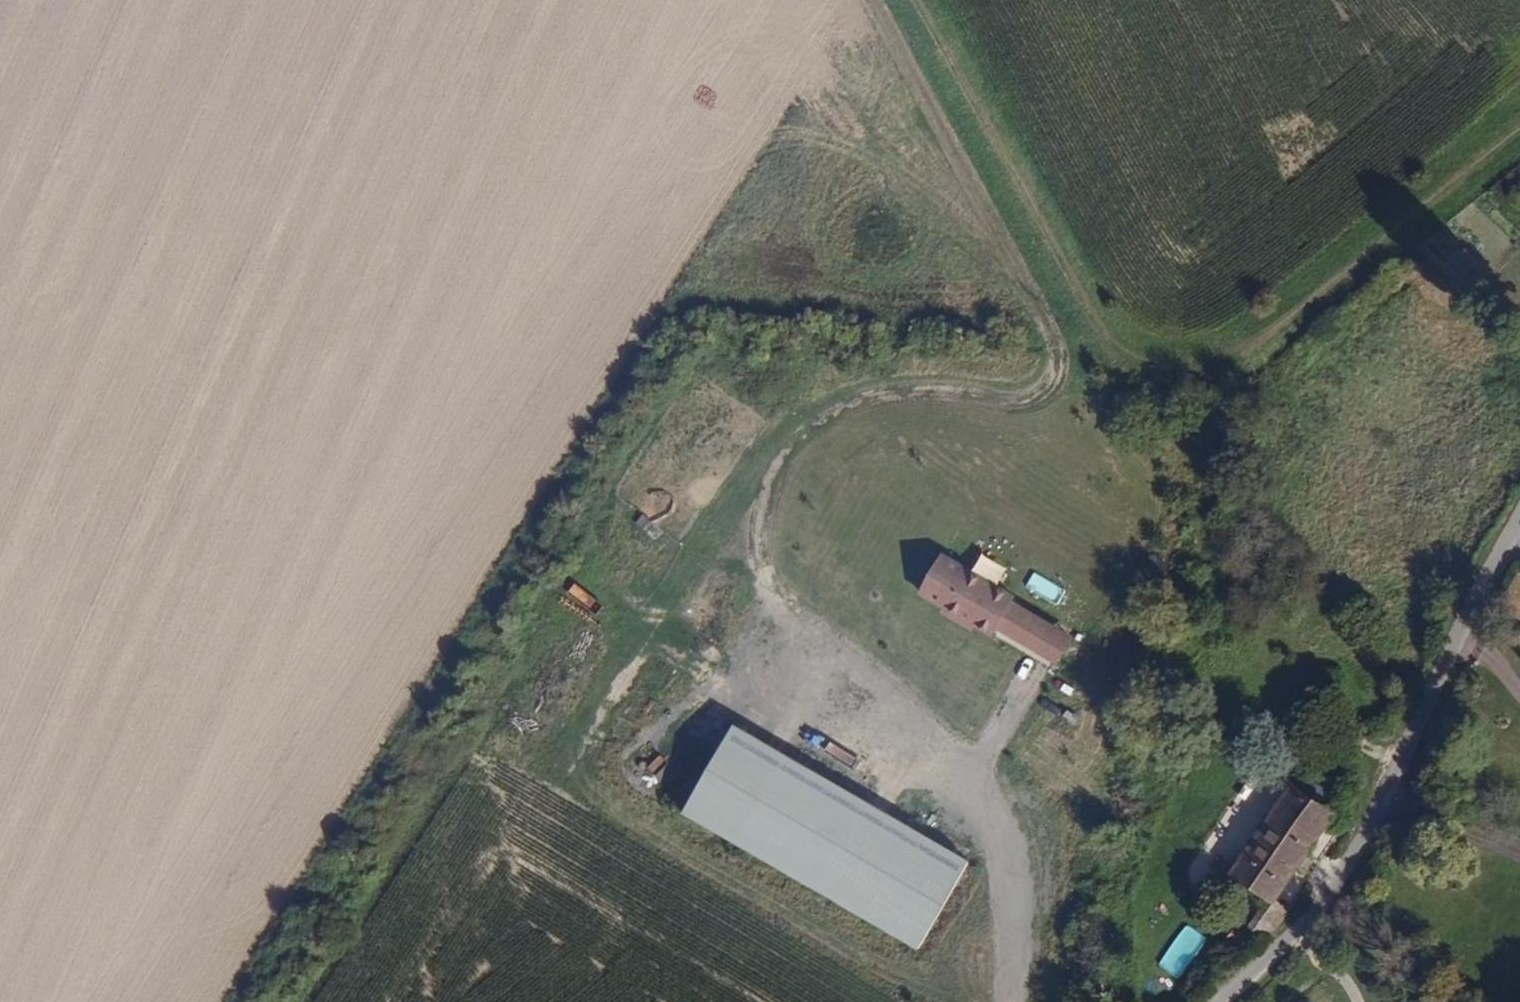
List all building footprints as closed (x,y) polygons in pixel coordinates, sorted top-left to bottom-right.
[(1079,632),(944,552),(919,594),(1054,674),(1079,632)] [(973,861),(735,724),(685,811),(923,948),(973,861)] [(1274,902),(1330,810),(1279,777),(1221,868),(1274,902)] [(1176,790),(1162,781),(1159,797),(1168,803),(1176,790)]
